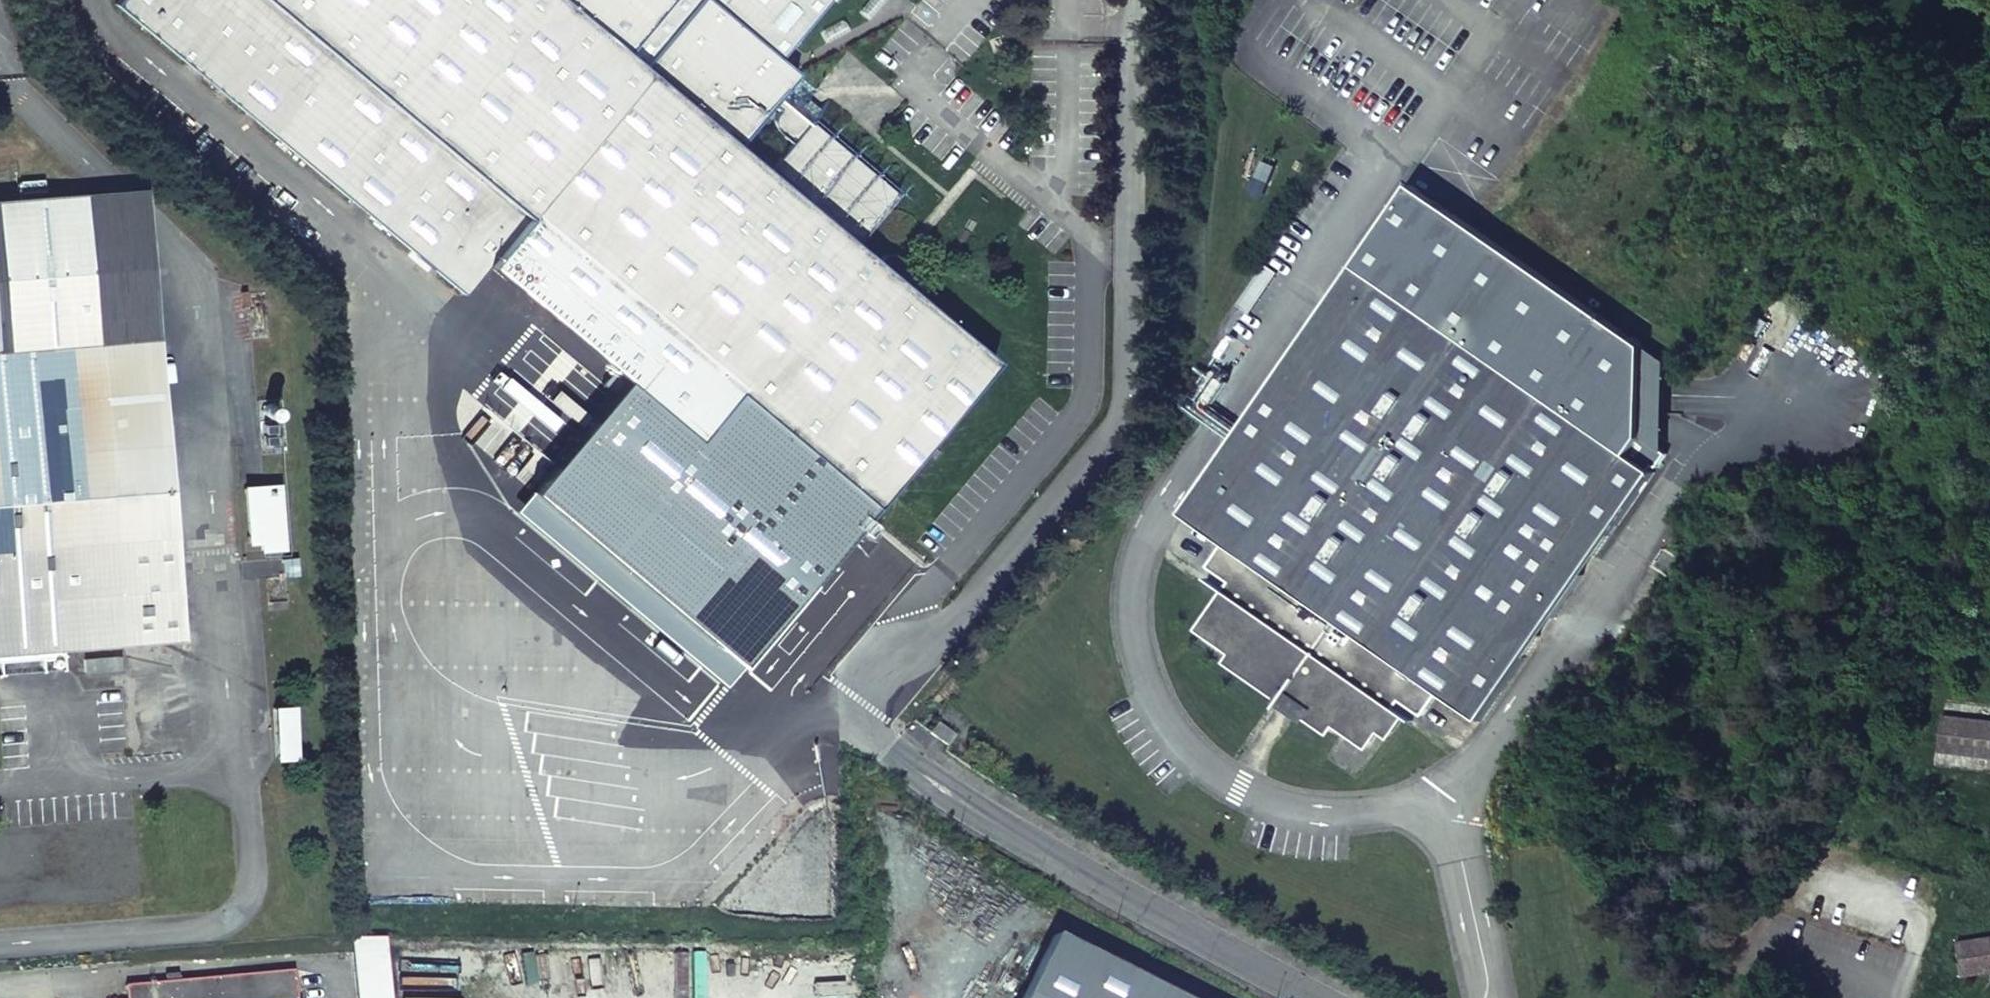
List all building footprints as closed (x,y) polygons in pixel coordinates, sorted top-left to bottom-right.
[(968,394),(994,363),(901,284),(908,277),(907,267),(894,256),(884,256),(877,264),(857,247),(898,197),(811,124),(817,117),(804,106),(816,92),(779,60),(829,0),(119,0),(115,5),(463,297),(487,267),(553,322),(623,381),(513,510),(723,686),(968,394)] [(83,196),(109,494),(137,491),(141,540),(173,538),(156,342),(144,191),(83,196)] [(83,196),(0,203),(0,654),(121,643),(180,638),(173,538),(141,540),(137,491),(109,494),(83,196)] [(1570,537),(1594,554),(1652,468),(1603,434),(1626,402),(1424,264),(1402,297),(1354,264),(1326,306),(1325,307),(1349,324),(1336,344),(1311,327),(1184,514),(1223,542),(1208,567),(1229,581),(1224,589),(1229,593),(1204,628),(1239,653),(1233,660),(1284,694),(1289,688),(1301,697),(1297,709),(1330,723),(1334,718),(1367,740),(1380,722),(1388,728),(1402,710),(1397,706),(1401,700),(1422,713),(1440,690),(1481,717),(1539,634),(1515,617),(1570,537)] [(1349,324),(1325,307),(1311,327),(1336,344),(1349,324)] [(1225,381),(1237,332),(1225,329),(1213,378),(1225,381)] [(260,551),(280,550),(276,486),(243,488),(247,544),(260,543),(260,551)] [(1539,634),(1594,554),(1570,537),(1515,617),(1539,634)] [(294,559),(279,561),(281,578),(296,577),(294,559)] [(176,753),(167,651),(123,655),(132,758),(176,753)] [(118,658),(82,661),(83,674),(119,670),(118,658)] [(937,739),(951,749),(956,741),(937,729),(933,735),(937,739)] [(1963,977),(1989,973),(1989,936),(1958,940),(1963,977)] [(1051,937),(1021,997),(1175,997),(1051,937)] [(358,938),(363,997),(392,997),(387,939),(358,938)] [(299,975),(128,989),(129,997),(301,997),(299,975)]
